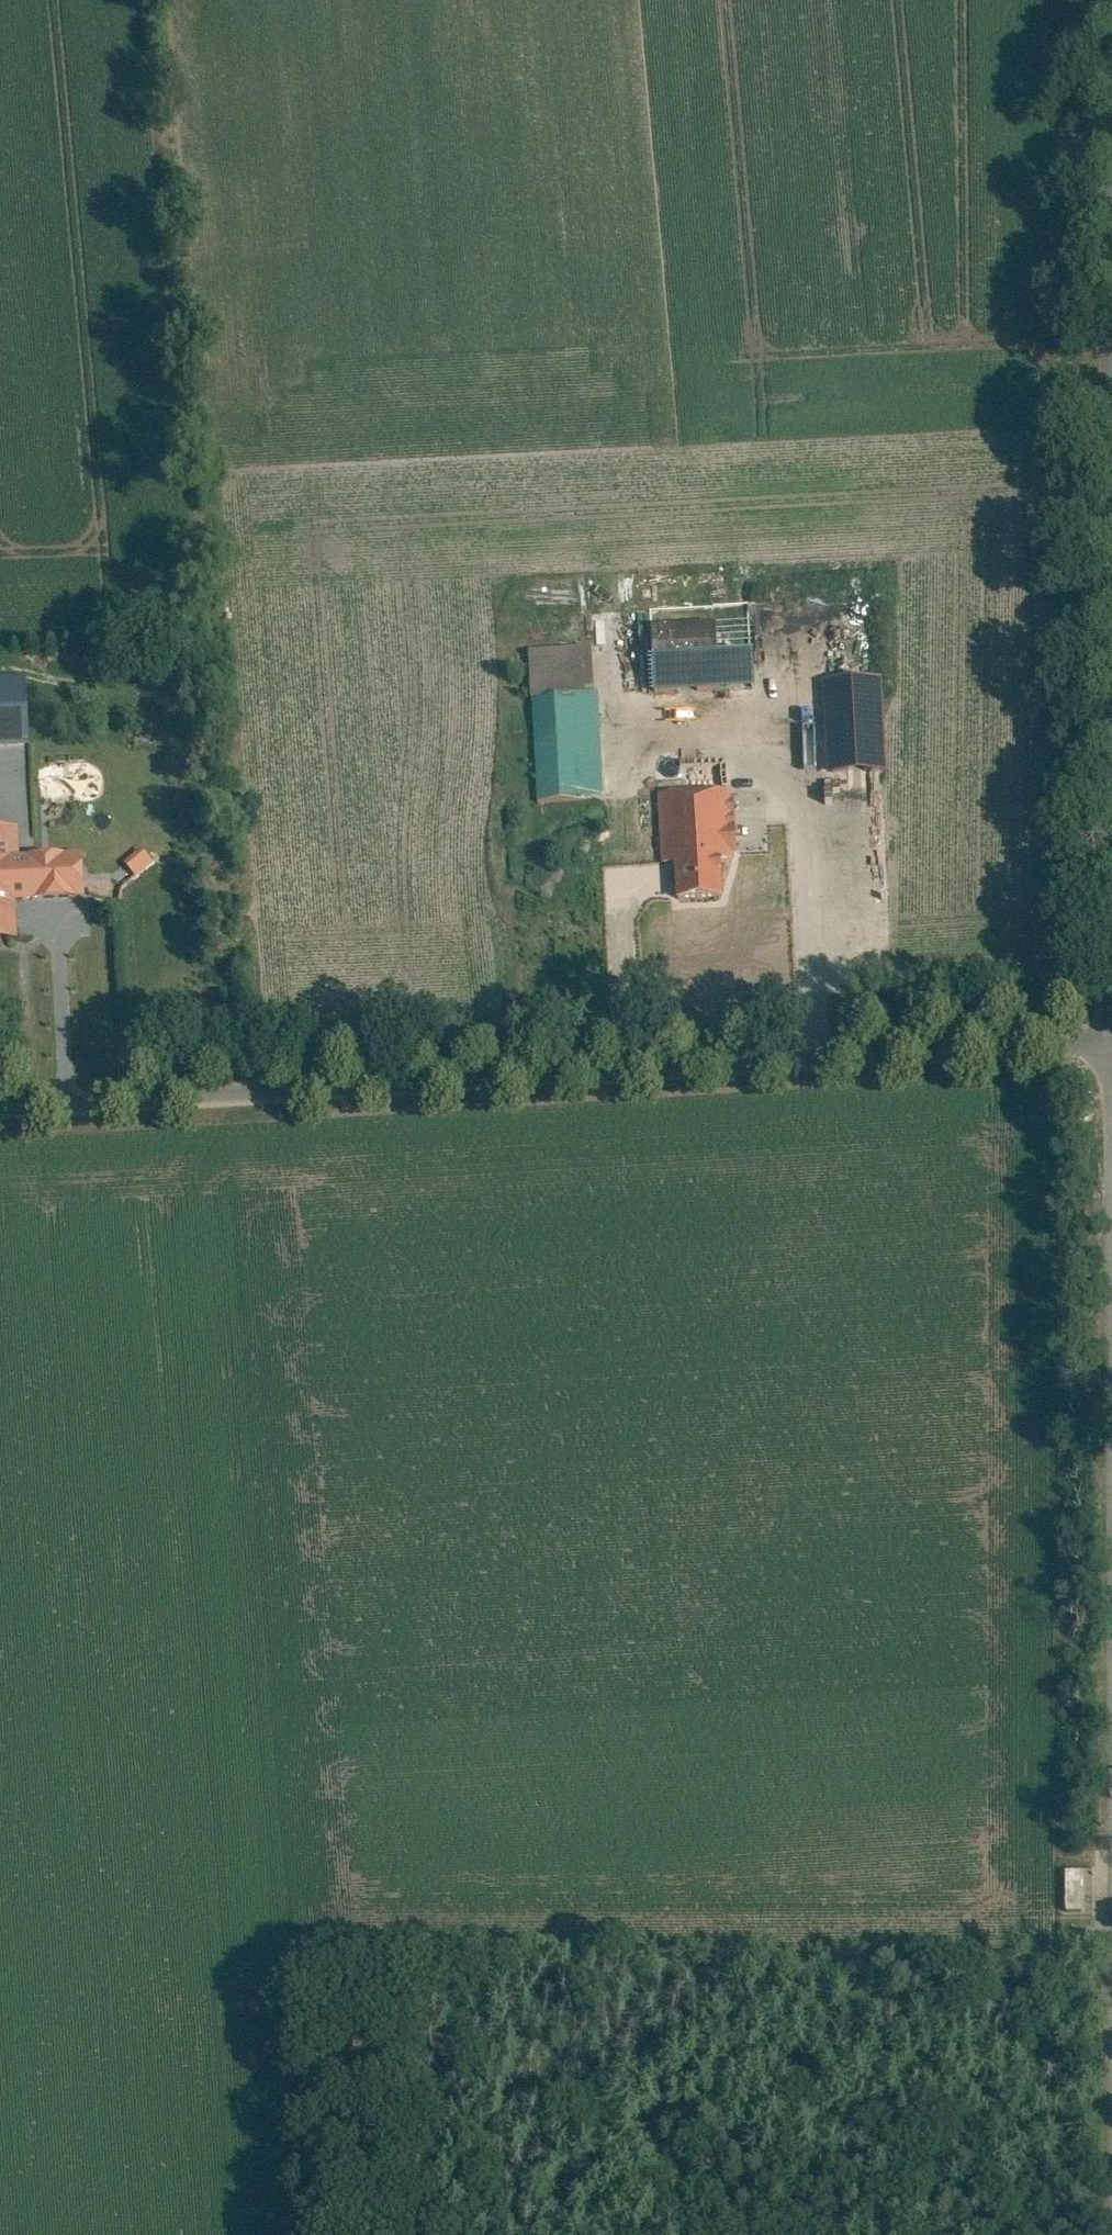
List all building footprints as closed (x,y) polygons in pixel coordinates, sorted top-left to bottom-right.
[(773,634),(804,632),(803,606),(772,608),(773,634)] [(721,696),(718,630),(652,633),(655,700),(721,696)] [(600,652),(535,655),(538,700),(539,700),(602,697),(600,652)] [(36,752),(33,681),(0,683),(0,753),(36,752)] [(826,685),(830,778),(887,775),(883,682),(826,685)] [(539,700),(545,802),(612,798),(606,697),(602,697),(539,700)] [(675,866),(676,905),(728,904),(727,862),(738,862),(736,793),(659,795),(661,867),(675,866)] [(27,947),(25,905),(135,900),(133,864),(84,866),(25,868),(24,834),(0,835),(0,948),(27,947)] [(1074,1870),(1075,1912),(1090,1912),(1090,1870),(1074,1870)] [(1064,1911),(1074,1911),(1072,1871),(1063,1872),(1064,1911)]
